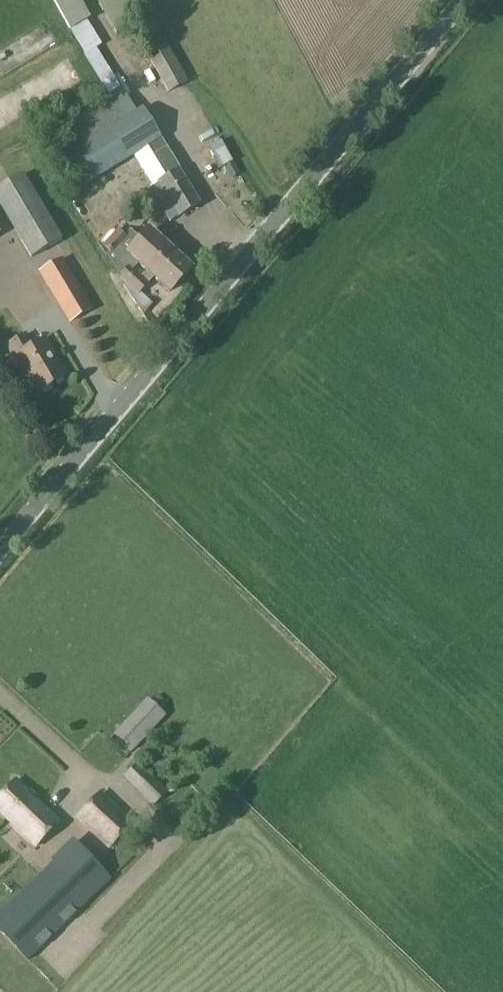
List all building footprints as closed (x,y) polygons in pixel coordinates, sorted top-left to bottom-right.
[(109,96),(77,115),(90,135),(133,108),(96,49),(102,45),(86,21),(90,19),(80,0),(52,0),(70,30),(85,54),(83,55),(109,96)] [(158,49),(147,55),(153,68),(167,94),(186,83),(167,45),(166,45),(157,27),(147,31),(158,49)] [(50,54),(41,36),(0,57),(4,65),(0,67),(0,80),(50,54)] [(46,87),(24,95),(30,111),(52,103),(46,87)] [(179,169),(142,108),(67,154),(86,186),(137,154),(155,184),(156,183),(178,219),(201,205),(179,169)] [(209,148),(220,169),(224,167),(230,180),(240,175),(233,162),(232,162),(221,141),(209,148)] [(30,260),(63,241),(23,174),(0,187),(0,210),(30,260)] [(114,257),(129,240),(117,230),(102,246),(114,257)] [(149,231),(127,254),(146,272),(142,277),(129,265),(118,278),(137,296),(149,284),(148,284),(153,278),(169,293),(190,270),(149,231)] [(93,310),(63,259),(39,274),(69,324),(93,310)] [(66,377),(44,340),(32,347),(26,336),(7,347),(25,377),(28,376),(38,394),(66,377)] [(148,699),(113,735),(132,752),(165,716),(148,699)] [(163,797),(167,792),(137,763),(123,778),(154,807),(161,799),(163,797)] [(0,797),(0,814),(35,847),(59,822),(15,781),(0,797)] [(75,818),(109,850),(134,824),(100,793),(75,818)] [(28,961),(90,901),(88,897),(107,879),(110,881),(120,870),(103,854),(95,862),(73,841),(40,872),(53,885),(41,874),(0,913),(0,934),(28,961)]
